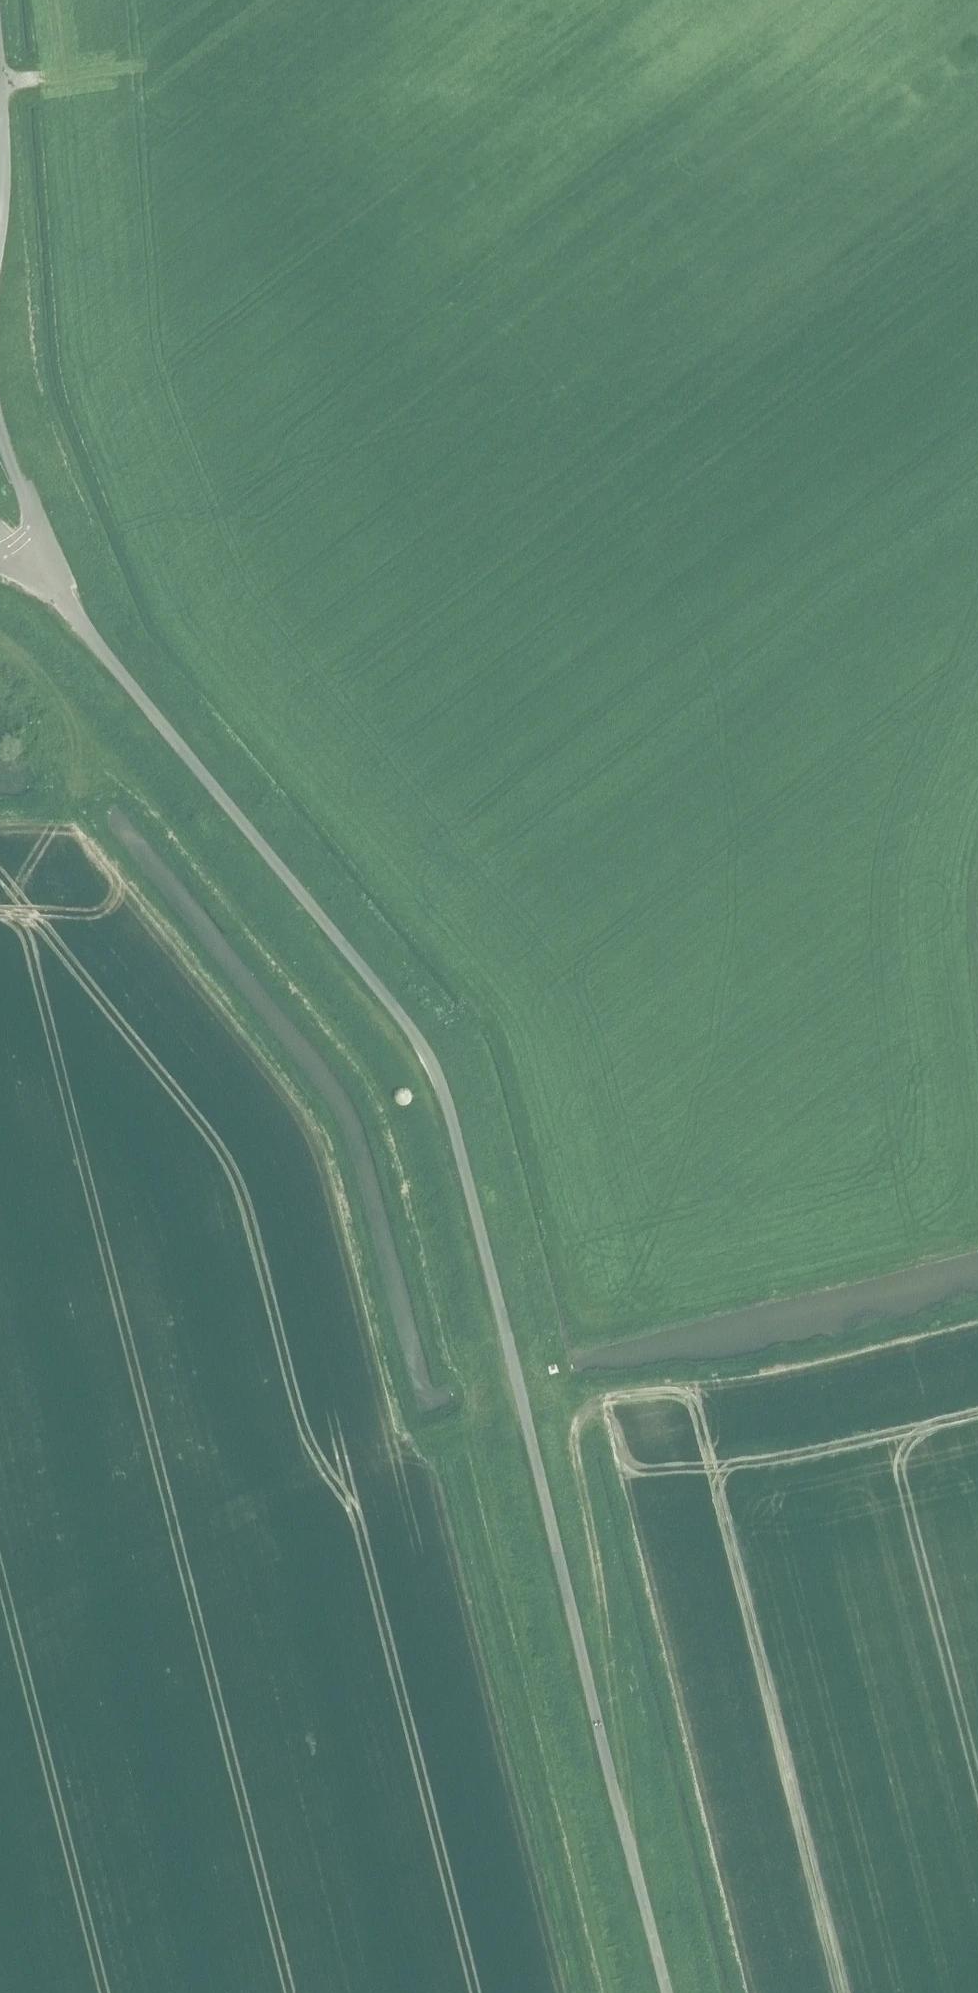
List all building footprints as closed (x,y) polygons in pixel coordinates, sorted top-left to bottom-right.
[(397,1089),(393,1103),(408,1107),(412,1093),(397,1089)]
